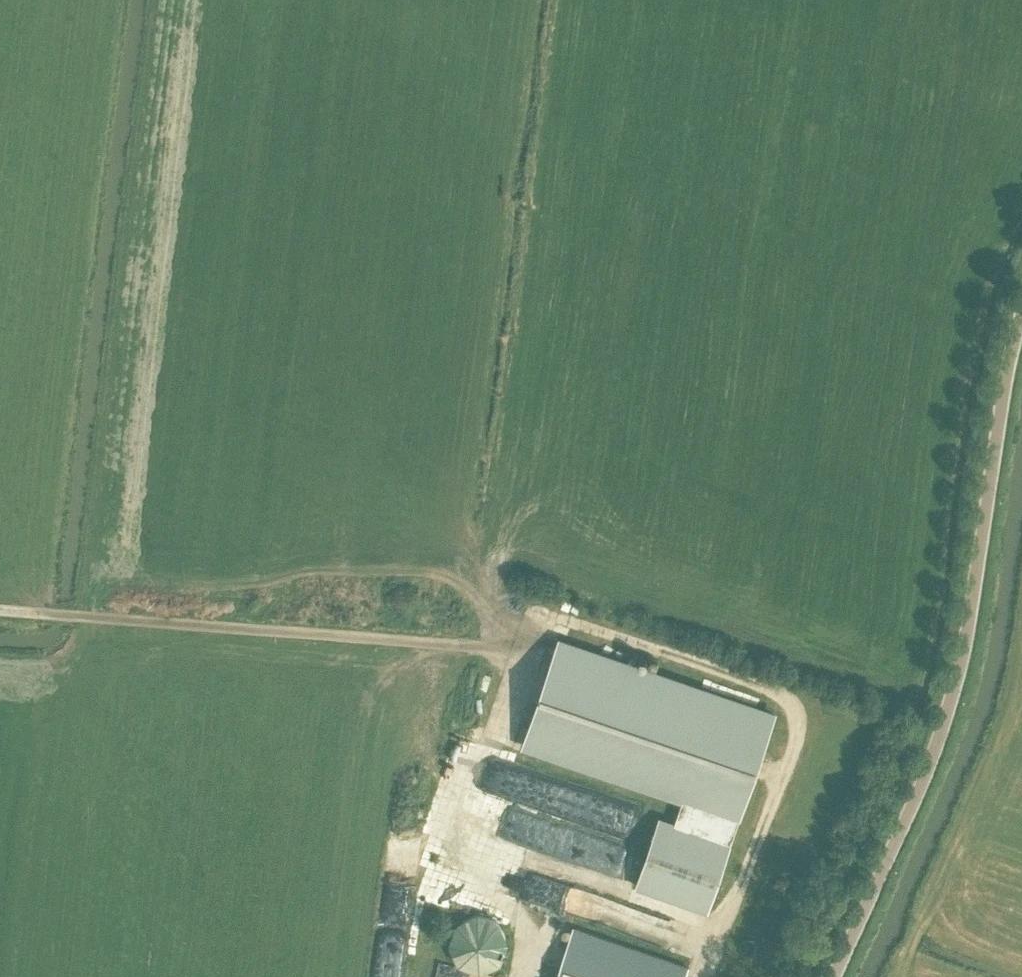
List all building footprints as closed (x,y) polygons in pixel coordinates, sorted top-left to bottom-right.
[(778,711),(559,636),(521,747),(682,801),(675,821),(660,815),(636,887),(710,912),(733,844),(731,843),(740,818),(741,818),(778,711)] [(508,943),(507,936),(505,931),(503,926),(499,922),(495,919),(489,916),(484,915),(478,914),(474,915),(467,917),(462,920),(458,924),(455,928),(453,933),(451,939),(451,944),(452,950),(453,954),(456,959),(460,964),(464,967),(470,970),(475,971),(481,971),(486,970),(491,969),(495,967),(500,962),(504,957),(506,953),(508,948),(508,943)] [(557,976),(686,976),(690,967),(574,927),(557,976)] [(437,976),(450,976),(454,963),(441,960),(437,976)]
